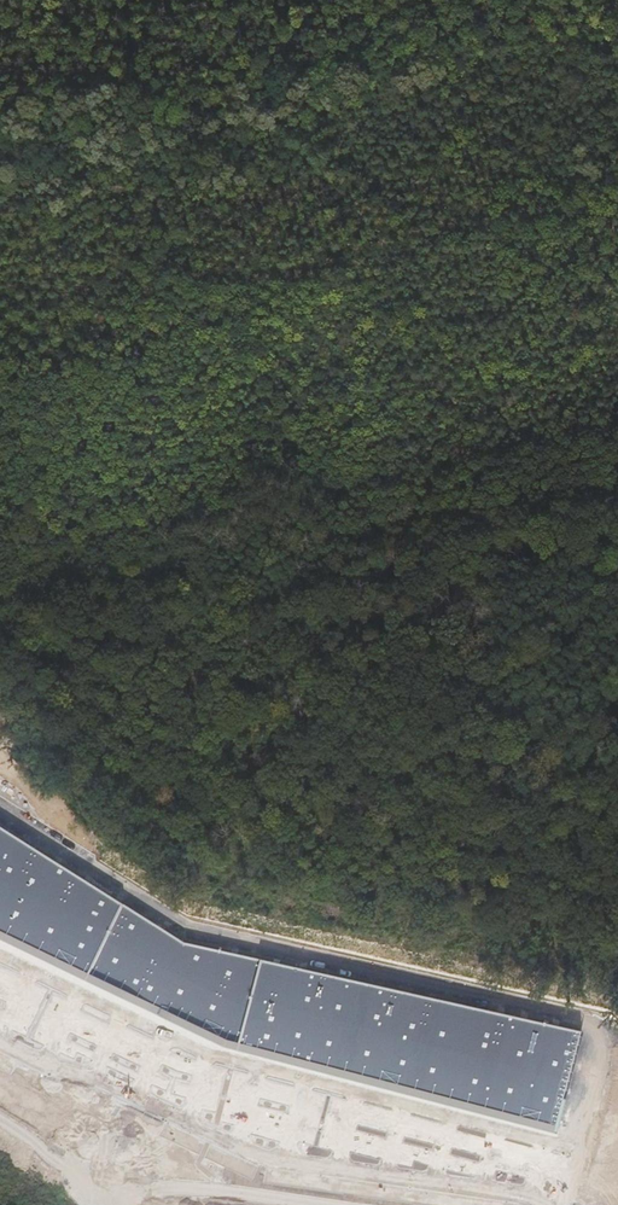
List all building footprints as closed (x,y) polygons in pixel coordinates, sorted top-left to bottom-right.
[(0,825),(0,940),(225,1047),(557,1132),(582,1030),(186,943),(0,825)]
